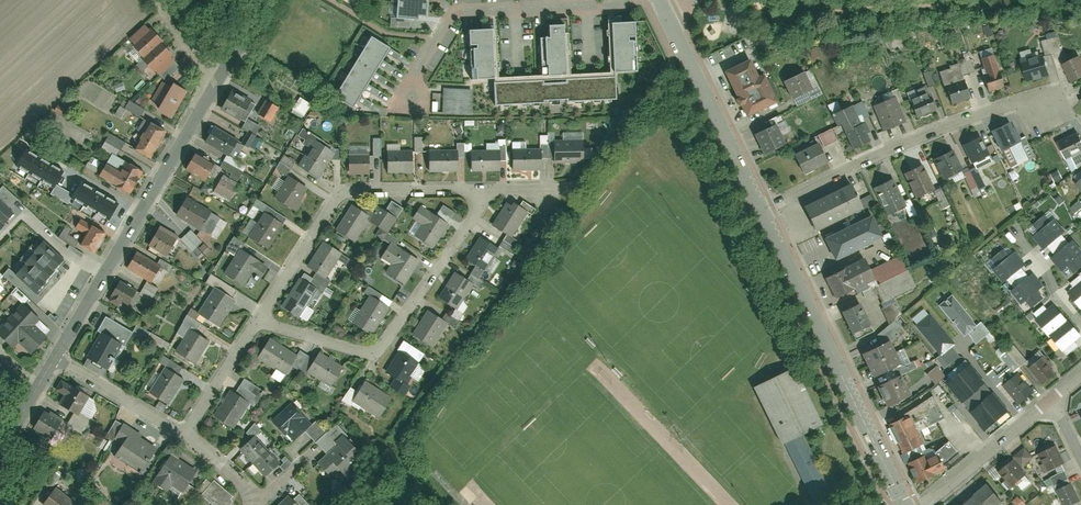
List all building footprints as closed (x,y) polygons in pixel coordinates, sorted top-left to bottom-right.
[(421,0),(399,0),(397,21),(419,23),(419,18),(427,19),(429,1),(421,0)] [(145,26),(129,40),(135,46),(133,48),(144,61),(143,62),(157,78),(175,62),(160,46),(163,43),(152,31),(150,32),(145,26)] [(569,104),(617,102),(616,78),(636,77),(635,46),(631,46),(631,42),(637,41),(636,27),(611,28),(613,75),(571,76),(569,36),(566,36),(565,30),(550,30),(551,41),(547,41),(548,79),(499,81),(497,33),(471,34),(473,84),(494,83),(495,108),(544,106),(544,103),(568,102),(569,104)] [(1054,45),(1058,45),(1056,36),(1041,39),(1044,55),(1056,52),(1054,45)] [(391,51),(371,39),(335,102),(354,113),(391,51)] [(982,78),(986,92),(1005,87),(1001,72),(996,73),(990,55),(980,58),(986,76),(982,78)] [(1048,72),(1043,55),(1020,61),(1025,79),(1048,72)] [(1074,82),(1080,78),(1080,69),(1075,57),(1064,63),(1074,82)] [(969,59),(963,61),(967,73),(973,71),(969,59)] [(749,63),(723,75),(743,117),(774,103),(761,74),(755,77),(749,63)] [(927,86),(933,83),(928,70),(922,73),(927,86)] [(804,75),(782,85),(789,101),(811,92),(804,75)] [(969,97),(963,80),(943,87),(949,103),(969,97)] [(158,113),(172,120),(187,92),(173,86),(172,88),(162,83),(153,101),(161,105),(158,113)] [(441,114),(471,114),(471,88),(441,88),(441,114)] [(232,92),(222,112),(243,123),(254,102),(232,92)] [(928,94),(909,102),(916,119),(935,111),(928,94)] [(290,111),(301,118),(310,104),(298,96),(290,111)] [(127,100),(123,108),(138,116),(142,108),(127,100)] [(872,106),(882,131),(897,125),(887,100),(872,106)] [(279,109),(266,101),(258,114),(272,122),(279,109)] [(118,105),(113,113),(120,117),(125,109),(118,105)] [(853,148),(864,143),(856,125),(852,126),(843,106),(832,110),(842,132),(845,130),(853,148)] [(61,134),(83,142),(88,129),(66,121),(61,134)] [(151,161),(166,133),(148,124),(133,151),(151,161)] [(836,140),(832,132),(835,130),(834,126),(817,133),(822,146),(836,140)] [(991,131),(1000,149),(1010,144),(1001,126),(991,131)] [(766,127),(751,133),(761,155),(776,148),(766,127)] [(214,128),(205,144),(232,158),(240,143),(214,128)] [(247,146),(253,135),(247,132),(241,143),(247,146)] [(1079,136),(1060,142),(1065,157),(1080,152),(1080,141),(1079,136)] [(382,137),(371,137),(371,155),(378,155),(379,141),(382,141),(382,137)] [(974,138),(962,144),(972,163),(983,158),(974,138)] [(251,149),(261,149),(261,139),(251,139),(251,149)] [(315,141),(306,155),(328,168),(336,154),(315,141)] [(584,165),(584,141),(553,142),(553,165),(584,165)] [(816,141),(791,154),(801,175),(826,162),(816,141)] [(16,166),(54,188),(64,172),(26,149),(16,166)] [(502,172),(501,151),(471,152),(472,173),(502,172)] [(542,172),(541,151),(511,152),(512,172),(542,172)] [(459,172),(459,152),(429,153),(429,173),(459,172)] [(945,152),(933,158),(943,178),(955,171),(945,152)] [(415,174),(414,154),(388,154),(389,175),(415,174)] [(274,168),(285,174),(292,162),(281,155),(274,168)] [(306,155),(298,170),(320,182),(328,168),(306,155)] [(194,156),(186,171),(207,183),(216,168),(194,156)] [(369,178),(369,158),(349,159),(349,178),(369,178)] [(116,190),(131,197),(143,173),(126,164),(121,173),(105,166),(99,178),(117,187),(116,190)] [(927,192),(915,168),(903,173),(915,198),(927,192)] [(222,177),(214,192),(231,201),(239,186),(222,177)] [(309,191),(288,178),(274,201),(295,214),(309,191)] [(901,210),(888,180),(877,185),(890,214),(901,210)] [(71,198),(109,220),(119,204),(81,181),(71,198)] [(940,189),(933,193),(940,208),(947,205),(940,189)] [(859,211),(849,190),(807,210),(818,231),(859,211)] [(864,208),(873,205),(870,195),(860,198),(864,208)] [(186,199),(177,215),(203,230),(212,214),(186,199)] [(1075,213),(1080,208),(1080,205),(1077,201),(1069,208),(1075,213)] [(0,202),(0,233),(5,228),(3,226),(14,216),(0,202)] [(527,215),(507,203),(492,227),(513,239),(527,215)] [(446,222),(453,211),(441,204),(434,215),(446,222)] [(397,219),(376,207),(370,218),(367,222),(388,234),(397,219)] [(370,218),(351,208),(336,234),(355,245),(367,222),(370,218)] [(433,250),(449,226),(422,208),(413,221),(422,227),(414,238),(433,250)] [(285,227),(265,214),(249,239),(270,252),(285,227)] [(819,235),(829,259),(879,238),(869,214),(819,235)] [(1062,232),(1050,219),(1047,221),(1042,216),(1033,225),(1038,231),(1034,235),(1045,247),(1062,232)] [(106,234),(81,221),(76,230),(86,235),(80,246),(96,254),(106,234)] [(180,239),(161,229),(150,248),(169,259),(180,239)] [(499,251),(479,239),(466,261),(486,273),(499,251)] [(1052,258),(1064,271),(1068,267),(1074,274),(1080,267),(1080,262),(1078,259),(1080,256),(1080,254),(1070,242),(1052,258)] [(63,261),(46,243),(34,254),(36,255),(26,265),(27,267),(17,276),(35,294),(45,284),(45,283),(55,273),(53,271),(63,261)] [(342,255),(322,243),(307,268),(327,280),(342,255)] [(406,288),(421,264),(390,244),(380,260),(391,266),(385,275),(406,288)] [(1003,250),(992,260),(997,265),(992,270),(1003,282),(1024,263),(1014,253),(1010,257),(1003,250)] [(269,269),(238,251),(224,277),(246,290),(253,277),(262,282),(269,269)] [(162,268),(136,254),(127,270),(153,284),(162,268)] [(835,271),(823,276),(833,297),(846,291),(845,288),(873,275),(865,260),(837,274),(835,271)] [(474,285),(453,273),(438,300),(460,311),(474,285)] [(1033,273),(1010,292),(1021,304),(1026,299),(1034,308),(1045,299),(1038,291),(1044,286),(1033,273)] [(319,292),(299,280),(281,308),(301,321),(319,292)] [(138,293),(150,300),(157,288),(145,281),(138,293)] [(118,283),(109,302),(129,312),(139,293),(118,283)] [(1071,293),(1080,305),(1080,285),(1071,293)] [(237,303),(214,289),(198,315),(221,329),(237,303)] [(952,295),(938,306),(964,337),(968,334),(976,344),(991,332),(982,322),(977,326),(952,295)] [(373,337),(389,310),(369,298),(353,325),(373,337)] [(858,303),(841,311),(851,334),(869,326),(858,303)] [(23,305),(0,329),(0,336),(14,348),(19,343),(31,355),(47,338),(35,326),(40,321),(23,305)] [(1068,321),(1057,308),(1039,323),(1050,336),(1068,321)] [(448,324),(427,312),(411,339),(432,351),(448,324)] [(930,313),(915,325),(939,355),(935,358),(944,369),(959,356),(951,347),(955,344),(930,313)] [(136,334),(107,318),(98,333),(121,346),(128,349),(136,334)] [(1079,334),(1068,321),(1050,336),(1061,349),(1079,334)] [(210,344),(188,332),(176,353),(198,365),(210,344)] [(98,333),(86,360),(108,371),(121,346),(98,333)] [(286,377),(298,357),(270,340),(258,359),(286,377)] [(879,344),(860,352),(865,364),(884,356),(879,344)] [(1000,355),(1012,371),(1025,362),(1013,345),(1000,355)] [(343,368),(319,353),(307,374),(330,388),(343,368)] [(420,367),(398,353),(386,372),(407,386),(420,367)] [(884,356),(865,364),(870,375),(889,367),(884,356)] [(907,362),(909,369),(920,366),(918,359),(907,362)] [(1042,385),(1053,376),(1038,359),(1027,368),(1042,385)] [(791,365),(751,384),(778,439),(781,438),(810,497),(827,488),(799,431),(819,422),(791,365)] [(962,402),(984,383),(969,365),(947,384),(962,402)] [(933,367),(925,374),(934,385),(942,378),(933,367)] [(184,381),(164,370),(150,396),(170,407),(184,381)] [(1002,385),(1019,404),(1031,393),(1015,374),(1002,385)] [(893,378),(875,386),(885,407),(903,399),(893,378)] [(88,398),(58,382),(54,390),(64,396),(58,407),(77,417),(88,398)] [(393,400),(364,383),(352,403),(380,421),(393,400)] [(249,405),(229,392),(213,418),(233,430),(249,405)] [(985,430),(1008,411),(993,393),(970,412),(985,430)] [(312,428),(292,406),(274,423),(294,444),(312,428)] [(63,424),(44,413),(34,432),(53,442),(63,424)] [(901,420),(890,425),(905,454),(922,445),(909,418),(902,422),(901,420)] [(142,474),(158,447),(122,425),(113,441),(120,446),(113,457),(142,474)] [(345,480),(365,461),(334,427),(315,443),(326,456),(317,464),(332,480),(339,474),(345,480)] [(267,451),(254,439),(241,453),(254,466),(267,451)] [(1063,464),(1055,447),(1039,454),(1047,471),(1063,464)] [(280,463),(267,451),(254,466),(267,478),(280,463)] [(184,493),(197,471),(171,455),(152,485),(168,495),(173,487),(184,493)] [(920,456),(907,463),(917,482),(930,475),(928,472),(941,466),(935,456),(923,462),(920,456)] [(1007,461),(997,470),(1010,487),(1021,479),(1007,461)] [(231,504),(233,503),(231,501),(233,498),(215,481),(212,484),(208,480),(197,492),(210,504),(231,504)] [(1070,483),(1057,489),(1064,504),(1071,504),(1079,501),(1070,483)] [(974,497),(981,504),(1000,504),(987,488),(974,497)] [(57,489),(45,504),(76,504),(77,504),(57,489)] [(1015,504),(1024,504),(1025,504),(1018,495),(1011,501),(1015,504)] [(288,497),(279,504),(296,504),(288,497)]
